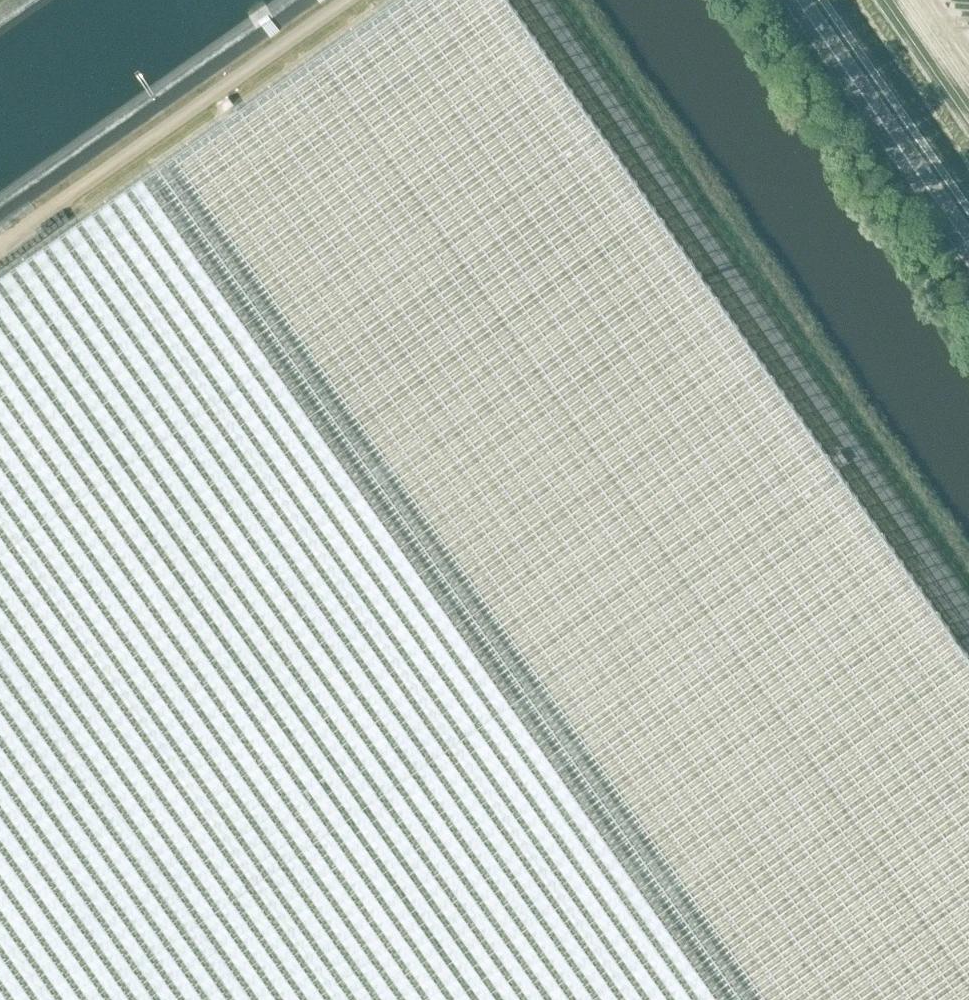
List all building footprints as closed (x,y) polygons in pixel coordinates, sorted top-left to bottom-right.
[(510,0),(374,0),(0,262),(0,999),(968,999),(968,654),(510,0)]
